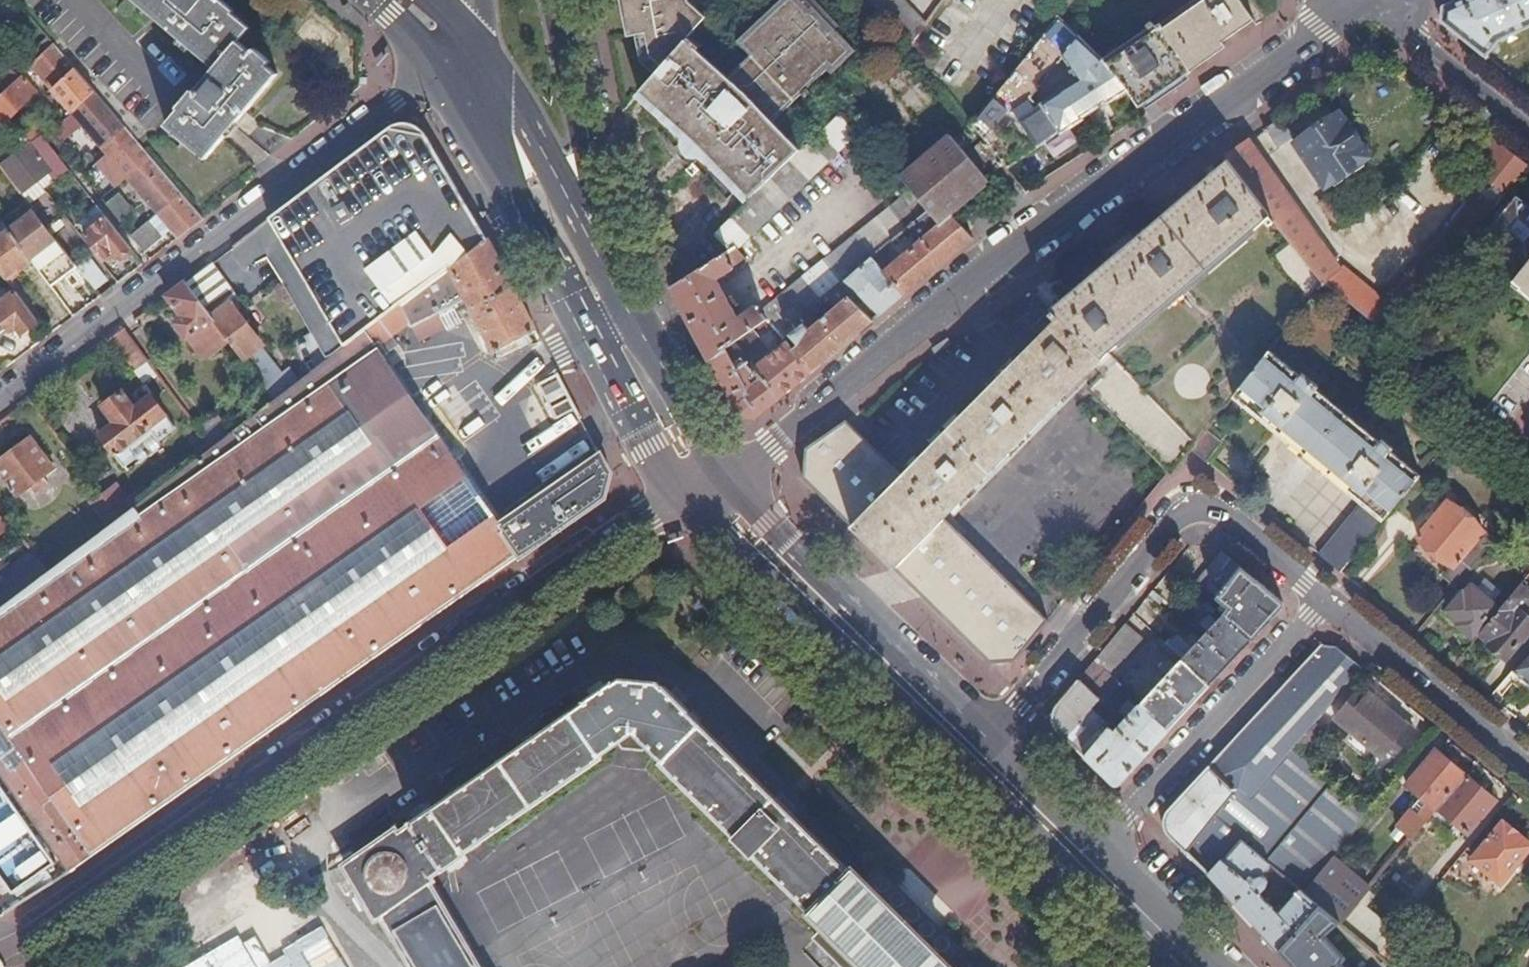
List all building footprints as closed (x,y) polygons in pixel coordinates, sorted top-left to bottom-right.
[(239,43),(250,30),(234,15),(235,14),(219,0),(135,0),(217,69),(239,43)] [(629,0),(618,0),(626,40),(637,38),(629,0)] [(637,38),(645,36),(650,60),(661,69),(700,24),(706,18),(687,2),(687,0),(629,0),(637,38)] [(727,81),(773,122),(848,51),(800,0),(784,0),(734,47),(748,61),(727,81)] [(926,24),(902,0),(862,0),(908,49),(926,24)] [(1239,0),(1205,0),(1195,0),(1155,27),(1162,34),(1186,69),(1222,43),(1253,21),(1239,0)] [(1446,7),(1445,22),(1489,58),(1501,43),(1528,30),(1528,0),(1462,0),(1446,7)] [(1189,74),(1186,69),(1162,34),(1155,27),(1150,23),(1146,26),(1149,30),(1102,60),(1127,90),(1139,108),(1170,87),(1189,74)] [(804,149),(773,122),(727,81),(695,53),(711,35),(700,24),(661,69),(642,90),(687,136),(674,150),(690,166),(703,153),(749,201),(804,149)] [(1102,60),(1076,38),(1062,57),(1078,82),(1041,106),(1062,134),(1082,121),(1081,119),(1104,103),(1106,106),(1127,90),(1102,60)] [(239,43),(217,69),(196,94),(193,92),(179,109),(181,111),(168,127),(207,159),(278,76),(268,68),(271,64),(257,52),(253,55),(239,43)] [(1186,69),(1189,74),(1225,49),(1222,43),(1186,69)] [(34,65),(32,67),(108,154),(87,172),(108,197),(130,179),(161,214),(174,230),(180,238),(204,220),(198,212),(54,45),(34,65)] [(8,69),(20,79),(22,77),(32,67),(34,65),(19,52),(9,62),(0,55),(0,62),(8,69)] [(20,79),(8,69),(0,77),(0,90),(5,94),(20,79)] [(0,130),(33,98),(48,119),(55,114),(38,94),(22,77),(20,79),(5,94),(0,99),(0,130)] [(1283,117),(1280,119),(1293,139),(1291,141),(1325,191),(1372,159),(1340,113),(1299,141),(1283,117)] [(52,129),(62,144),(82,131),(73,116),(52,129)] [(730,253),(740,267),(746,263),(738,252),(859,136),(839,116),(804,149),(749,201),(713,235),(730,253)] [(1280,119),(1267,128),(1280,148),(1291,141),(1293,139),(1280,119)] [(298,197),(263,224),(348,350),(366,337),(406,306),(453,271),(490,243),(421,130),(395,122),(298,197)] [(1491,140),(1479,131),(1458,157),(1506,194),(1526,168),(1491,140)] [(2,167),(23,194),(51,172),(58,182),(71,172),(43,137),(2,167)] [(987,182),(950,138),(900,180),(910,192),(928,213),(937,224),(987,182)] [(1225,157),(1227,160),(1274,221),(1324,284),(1332,290),(1367,320),(1387,337),(1491,211),(1485,206),(1476,215),(1463,205),(1390,293),(1377,293),(1343,266),(1340,270),(1249,141),(1225,157)] [(1227,160),(1051,310),(1060,319),(1101,360),(1264,219),(1269,225),(1274,221),(1227,160)] [(23,194),(32,206),(40,200),(38,197),(46,191),(58,182),(51,172),(23,194)] [(775,314),(765,321),(771,326),(789,341),(795,350),(801,344),(795,334),(804,327),(803,326),(798,321),(804,315),(815,304),(819,304),(846,283),(870,260),(878,254),(890,244),(928,213),(910,192),(771,304),(781,317),(778,319),(775,314)] [(120,194),(107,204),(122,222),(134,212),(120,194)] [(1515,199),(1488,235),(1526,265),(1528,261),(1528,210),(1515,199)] [(95,203),(81,213),(93,229),(86,235),(106,259),(113,254),(118,260),(132,249),(95,203)] [(36,212),(10,231),(31,260),(52,288),(67,277),(65,274),(76,266),(36,212)] [(940,228),(937,224),(928,213),(890,244),(894,249),(910,235),(918,244),(884,272),(870,260),(846,283),(880,317),(892,307),(928,276),(971,240),(951,219),(940,228)] [(174,230),(161,214),(149,224),(161,239),(162,240),(174,230)] [(149,224),(133,237),(146,252),(161,239),(149,224)] [(5,279),(31,260),(10,231),(0,239),(0,272),(5,279)] [(453,271),(471,305),(498,357),(539,336),(490,243),(453,271)] [(894,249),(890,244),(878,254),(884,261),(896,251),(894,249)] [(740,267),(730,253),(671,290),(691,327),(709,362),(726,349),(734,344),(765,321),(775,314),(765,302),(738,320),(716,282),(740,267)] [(93,292),(108,281),(91,258),(54,287),(69,308),(92,290),(93,292)] [(1526,265),(1514,280),(1528,292),(1528,261),(1526,265)] [(65,274),(67,277),(78,268),(76,266),(65,274)] [(212,319),(237,300),(212,268),(187,287),(212,319)] [(471,305),(453,271),(406,306),(416,326),(420,333),(471,305)] [(231,344),(212,319),(187,287),(168,301),(183,321),(177,326),(177,330),(187,342),(188,342),(200,357),(206,357),(219,348),(220,350),(223,348),(224,349),(231,344)] [(1332,290),(1329,293),(1343,305),(1355,315),(1364,323),(1367,320),(1332,290)] [(877,434),(867,445),(900,478),(1060,319),(1051,310),(1032,292),(933,361),(869,424),(877,434)] [(0,304),(0,319),(8,330),(10,329),(12,332),(18,327),(23,334),(38,323),(16,293),(0,304)] [(795,350),(812,373),(842,349),(872,324),(846,298),(809,333),(804,327),(795,334),(801,344),(795,350)] [(276,405),(300,386),(290,373),(283,378),(250,333),(252,331),(240,315),(245,311),(237,300),(212,319),(231,344),(264,389),(276,405)] [(1343,305),(1330,319),(1342,330),(1355,315),(1343,305)] [(385,322),(398,340),(416,326),(406,306),(385,322)] [(803,326),(808,321),(804,315),(798,321),(803,326)] [(8,330),(0,319),(0,336),(8,330)] [(900,478),(850,528),(860,538),(892,569),(943,520),(1101,360),(1060,319),(900,478)] [(780,401),(812,373),(795,350),(789,341),(761,366),(752,353),(755,351),(752,346),(763,337),(762,333),(771,326),(765,321),(734,344),(744,357),(736,364),(726,349),(709,362),(726,392),(740,418),(756,421),(780,401)] [(366,337),(387,366),(407,352),(398,340),(385,322),(366,337)] [(18,341),(11,332),(0,342),(0,357),(18,341)] [(149,366),(125,334),(112,343),(137,375),(149,366)] [(98,860),(135,835),(331,695),(523,560),(501,530),(387,366),(366,337),(348,350),(300,386),(276,405),(267,412),(232,438),(214,452),(202,461),(152,499),(122,523),(110,531),(105,535),(80,554),(50,577),(0,614),(0,720),(98,860)] [(744,357),(734,344),(726,349),(736,364),(744,357)] [(1233,397),(1362,503),(1384,521),(1422,475),(1392,451),(1395,448),(1384,439),(1382,442),(1318,389),(1320,385),(1304,372),(1302,375),(1272,350),(1233,397)] [(1194,442),(1114,361),(1087,390),(1172,473),(1194,442)] [(559,422),(578,412),(561,379),(542,389),(559,422)] [(267,412),(276,405),(264,389),(254,396),(267,412)] [(161,445),(177,432),(152,400),(136,412),(123,395),(103,410),(116,427),(100,439),(125,472),(139,462),(133,454),(155,438),(161,445)] [(209,422),(198,431),(205,441),(208,445),(214,452),(232,438),(220,421),(209,422)] [(850,528),(900,478),(867,445),(845,423),(804,451),(802,482),(850,528)] [(1223,443),(1208,430),(1196,443),(1196,447),(1193,451),(1207,463),(1223,443)] [(200,452),(208,445),(205,441),(196,447),(200,452)] [(55,473),(31,442),(0,466),(0,474),(20,500),(55,473)] [(202,461),(214,452),(208,445),(200,452),(196,454),(202,461)] [(501,530),(523,560),(606,502),(612,476),(606,466),(602,459),(501,530)] [(122,523),(152,499),(145,490),(129,502),(118,488),(104,499),(122,523)] [(110,531),(122,523),(104,499),(101,497),(91,505),(110,531)] [(1495,541),(1449,502),(1418,539),(1421,542),(1413,551),(1457,588),(1495,541)] [(1341,574),(1384,521),(1362,503),(1319,556),(1341,574)] [(943,520),(892,569),(957,633),(990,666),(1015,665),(1032,644),(1048,624),(943,520)] [(8,533),(0,522),(0,539),(8,533)] [(73,545),(80,554),(105,535),(98,527),(73,545)] [(1198,583),(1214,597),(1240,567),(1223,553),(1198,583)] [(50,577),(38,562),(0,590),(0,614),(50,577)] [(1283,603),(1240,567),(1214,597),(1229,611),(1224,617),(1252,642),(1283,608),(1283,603)] [(1481,635),(1491,643),(1488,647),(1507,662),(1528,635),(1528,585),(1524,582),(1481,635)] [(1497,609),(1471,586),(1445,615),(1472,638),(1497,609)] [(1208,633),(1191,652),(1185,660),(1183,661),(1212,687),(1231,665),(1252,642),(1224,617),(1216,625),(1208,633)] [(1201,627),(1208,633),(1216,625),(1209,618),(1201,627)] [(1148,644),(1126,625),(1114,638),(1095,662),(1116,681),(1148,644)] [(1171,647),(1185,660),(1191,652),(1177,640),(1171,647)] [(1169,837),(1187,853),(1213,818),(1228,831),(1293,752),(1316,725),(1362,670),(1336,647),(1322,647),(1208,771),(1170,813),(1169,837)] [(1528,683),(1528,653),(1514,671),(1528,683)] [(1183,661),(1175,670),(1167,678),(1142,705),(1170,732),(1188,712),(1212,687),(1183,661)] [(1058,730),(1091,763),(1117,735),(1092,710),(1099,703),(1103,707),(1122,687),(1116,681),(1095,662),(1069,693),(1057,707),(1054,711),(1052,715),(1051,720),(1053,726),(1058,730)] [(1160,671),(1167,678),(1175,670),(1168,663),(1160,671)] [(1514,672),(1494,693),(1528,726),(1528,685),(1514,672)] [(344,870),(377,923),(383,921),(410,966),(481,966),(430,886),(636,739),(828,932),(817,944),(840,966),(943,966),(662,687),(618,686),(400,839),(397,835),(344,870)] [(1335,721),(1365,745),(1366,743),(1391,713),(1361,689),(1335,721)] [(1142,705),(1136,712),(1129,720),(1117,735),(1091,763),(1098,769),(1114,785),(1119,785),(1140,763),(1170,732),(1142,705)] [(1123,714),(1129,720),(1136,712),(1130,706),(1123,714)] [(1415,734),(1391,713),(1366,743),(1388,762),(1398,749),(1400,751),(1415,734)] [(1316,725),(1293,752),(1306,763),(1329,737),(1316,725)] [(1293,752),(1228,831),(1242,843),(1266,863),(1332,784),(1306,763),(1293,752)] [(1438,809),(1466,775),(1437,752),(1407,788),(1422,800),(1428,805),(1419,815),(1413,811),(1399,827),(1413,839),(1438,809)] [(1438,809),(1468,835),(1496,801),(1466,775),(1438,809)] [(1370,815),(1332,784),(1266,863),(1298,889),(1301,892),(1305,894),(1333,859),(1370,815)] [(1422,800),(1413,811),(1419,815),(1428,805),(1422,800)] [(1213,818),(1187,853),(1210,876),(1222,862),(1224,864),(1242,843),(1228,831),(1213,818)] [(1528,851),(1528,846),(1504,825),(1473,861),(1500,885),(1528,851)] [(915,852),(905,862),(960,917),(992,884),(933,826),(911,848),(915,852)] [(1222,862),(1210,876),(1245,915),(1280,953),(1320,908),(1305,894),(1301,892),(1280,916),(1262,895),(1269,886),(1270,881),(1267,876),(1260,876),(1266,870),(1273,876),(1271,878),(1291,895),(1298,889),(1266,863),(1242,843),(1224,864),(1222,862)] [(1333,859),(1305,894),(1320,908),(1341,925),(1342,926),(1358,905),(1371,890),(1333,859)] [(1358,905),(1342,926),(1379,956),(1396,936),(1358,905)] [(1280,953),(1293,966),(1342,966),(1328,952),(1333,946),(1327,940),(1341,925),(1320,908),(1280,953)] [(1407,923),(1396,936),(1379,956),(1390,966),(1418,932),(1407,923)]
